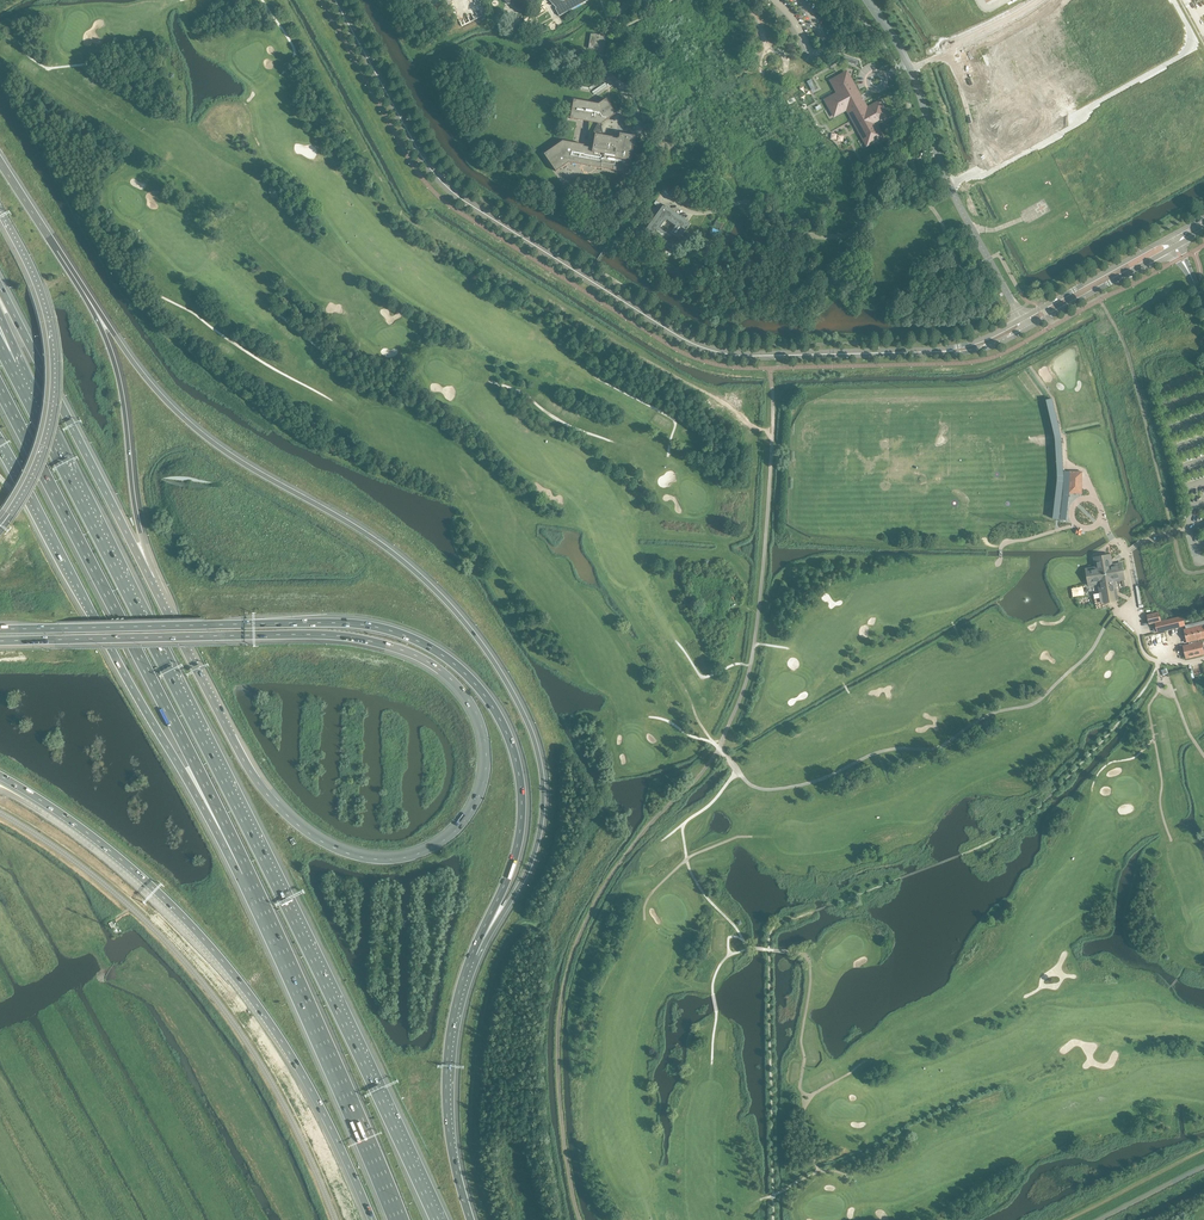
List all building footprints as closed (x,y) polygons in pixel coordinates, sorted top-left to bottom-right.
[(507,4),(513,4),(516,10),(523,10),(526,5),(524,0),(505,0),(507,4)] [(552,4),(556,8),(555,8),(559,16),(588,0),(549,0),(552,4)] [(837,93),(825,100),(834,116),(846,109),(867,145),(883,137),(876,124),(888,117),(879,101),(867,108),(864,103),(862,100),(864,99),(862,96),(860,97),(855,88),(846,72),(830,81),(837,93)] [(628,173),(634,136),(625,134),(619,133),(618,138),(617,138),(617,139),(612,138),(612,137),(602,135),(601,124),(613,116),(616,113),(605,99),(598,104),(573,99),(570,118),(577,120),(588,122),(588,147),(584,146),(584,145),(573,143),(562,141),(544,154),(556,171),(569,162),(628,173)] [(659,228),(665,220),(667,219),(675,225),(670,232),(679,238),(690,223),(666,205),(666,206),(663,206),(654,217),(645,230),(660,241),(666,233),(659,228)] [(1063,476),(1061,440),(1061,434),(1052,399),(1046,401),(1055,436),(1055,440),(1057,476),(1057,481),(1055,499),(1061,499),(1063,481),(1063,476)] [(1082,494),(1082,481),(1082,472),(1069,471),(1069,493),(1082,494)] [(1114,580),(1124,579),(1121,564),(1111,565),(1110,556),(1095,558),(1096,568),(1087,570),(1089,585),(1099,583),(1102,603),(1117,600),(1114,580)] [(1159,612),(1147,615),(1149,624),(1155,623),(1161,621),(1159,612)] [(1185,626),(1183,616),(1161,621),(1155,623),(1157,633),(1185,626)] [(1183,629),(1187,642),(1203,638),(1203,625),(1183,629)] [(1202,641),(1182,646),(1186,659),(1203,654),(1203,650),(1202,641)]
